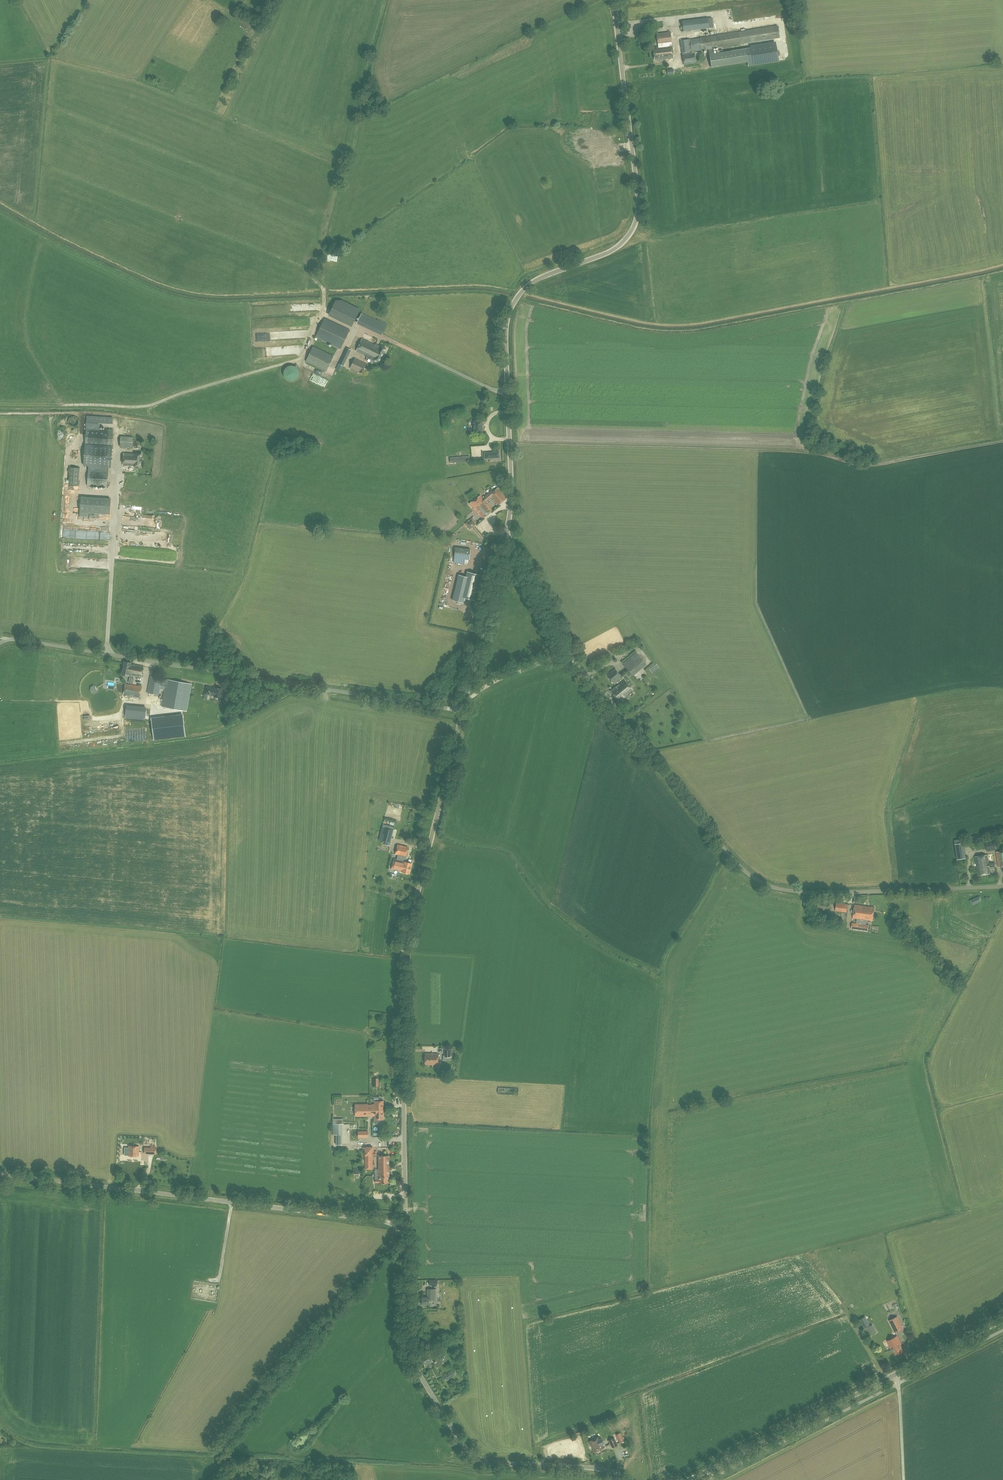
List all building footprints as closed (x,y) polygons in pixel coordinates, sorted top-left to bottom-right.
[(682,21),(683,31),(710,28),(709,18),(682,21)] [(777,26),(680,40),(682,55),(695,53),(695,51),(709,49),(711,67),(748,62),(745,49),(714,54),(713,48),(779,38),(777,26)] [(657,34),(658,43),(672,42),(671,32),(657,34)] [(674,58),(672,45),(653,47),(654,60),(674,58)] [(697,63),(696,54),(684,55),(685,63),(697,63)] [(328,314),(352,326),(357,317),(361,309),(342,300),(336,300),(333,305),(328,314)] [(373,329),(382,334),(387,324),(377,319),(377,320),(361,313),(357,323),(372,331),(373,329)] [(316,337),(341,349),(350,330),(325,318),(316,337)] [(356,351),(379,362),(386,348),(381,346),(380,348),(362,339),(356,351)] [(305,361),(326,371),(334,356),(313,346),(305,361)] [(336,369),(341,372),(344,366),(343,366),(351,350),(346,348),(342,358),(339,364),(336,369)] [(350,368),(361,374),(364,368),(366,369),(368,365),(354,358),(350,368)] [(284,373),(284,374),(284,375),(284,376),(285,377),(285,378),(286,378),(286,379),(287,379),(288,380),(289,380),(290,380),(291,380),(292,380),(293,380),(294,380),(295,380),(295,379),(296,379),(297,378),(298,377),(298,376),(299,376),(299,375),(299,374),(299,373),(299,372),(299,371),(299,370),(298,370),(298,369),(297,368),(297,367),(296,367),(295,366),(294,366),(294,365),(293,365),(292,365),(291,365),(290,365),(289,366),(288,366),(287,366),(287,367),(286,367),(286,368),(285,368),(285,369),(284,370),(284,371),(284,372),(284,373)] [(108,418),(107,424),(127,427),(128,421),(108,418)] [(473,420),(474,432),(482,432),(482,420),(473,420)] [(84,465),(111,467),(112,447),(113,431),(100,430),(100,427),(94,426),(94,425),(88,425),(88,429),(86,429),(85,446),(84,465)] [(120,448),(132,448),(133,437),(130,436),(121,436),(120,448)] [(485,454),(485,459),(500,458),(499,453),(499,451),(485,452),(485,454)] [(135,466),(141,467),(142,454),(135,453),(135,454),(124,453),(123,465),(135,466)] [(69,484),(78,485),(80,468),(70,467),(69,484)] [(88,486),(107,487),(108,472),(89,471),(88,486)] [(491,498),(498,506),(506,498),(498,488),(493,492),(489,495),(491,498)] [(489,495),(493,492),(492,490),(485,496),(484,495),(482,497),(480,495),(470,504),(475,510),(476,511),(486,503),(485,502),(486,502),(491,498),(489,495)] [(80,512),(110,514),(111,498),(81,496),(80,512)] [(476,511),(482,518),(492,510),(486,503),(476,511)] [(465,523),(470,529),(478,523),(472,517),(469,520),(468,521),(465,523)] [(470,549),(455,547),(454,557),(469,559),(470,549)] [(453,600),(463,603),(464,598),(475,600),(481,575),(467,572),(466,576),(459,575),(455,589),(453,600)] [(623,663),(632,674),(645,663),(637,652),(623,663)] [(131,675),(142,677),(144,666),(131,664),(132,663),(124,662),(122,675),(131,676),(131,675)] [(607,675),(613,683),(621,676),(615,668),(607,675)] [(162,706),(187,711),(192,684),(151,676),(148,693),(159,695),(161,686),(165,686),(162,706)] [(610,691),(619,701),(624,697),(624,696),(632,689),(624,680),(610,691)] [(123,694),(140,698),(142,687),(125,684),(123,694)] [(90,690),(92,693),(95,694),(98,691),(98,689),(96,686),(94,685),(91,688),(90,690)] [(214,696),(221,698),(223,689),(216,688),(215,688),(207,687),(205,694),(214,695),(214,696)] [(147,707),(127,705),(126,718),(146,720),(147,707)] [(152,720),(154,739),(186,735),(184,717),(152,720)] [(379,840),(391,843),(394,830),(382,827),(379,840)] [(954,840),(957,859),(965,858),(962,838),(954,840)] [(409,874),(412,863),(406,862),(407,857),(406,856),(408,847),(398,844),(396,854),(398,855),(397,860),(394,859),(392,869),(402,872),(409,874)] [(975,856),(978,875),(990,873),(989,867),(995,866),(995,862),(989,863),(987,854),(975,856)] [(835,911),(846,912),(847,904),(836,903),(835,911)] [(852,928),(868,931),(869,925),(866,924),(867,920),(873,920),(875,907),(855,905),(853,918),(857,918),(857,923),(852,923),(852,928)] [(892,915),(886,917),(889,923),(895,921),(892,915)] [(425,1064),(438,1064),(438,1054),(425,1053),(425,1064)] [(371,1110),(383,1110),(383,1101),(374,1101),(374,1104),(371,1104),(371,1110)] [(356,1112),(355,1112),(355,1116),(368,1116),(367,1104),(355,1105),(355,1109),(356,1109),(356,1112)] [(383,1110),(371,1110),(371,1116),(374,1116),(374,1119),(383,1119),(383,1110)] [(333,1124),(333,1144),(342,1144),(342,1124),(333,1124)] [(125,1155),(138,1156),(139,1147),(129,1146),(129,1148),(125,1148),(125,1155)] [(364,1146),(365,1170),(373,1170),(373,1146),(364,1146)] [(378,1169),(389,1169),(389,1155),(378,1156),(378,1169)] [(379,1182),(379,1183),(390,1183),(389,1169),(378,1169),(379,1175),(375,1175),(375,1179),(375,1182),(379,1182)] [(422,1297),(422,1304),(429,1304),(429,1300),(434,1300),(434,1289),(427,1289),(427,1297),(422,1297)] [(889,1320),(895,1332),(904,1328),(898,1316),(889,1320)] [(861,1322),(864,1328),(870,1325),(867,1319),(861,1322)] [(867,1327),(871,1335),(876,1332),(873,1324),(867,1327)] [(900,1338),(908,1335),(905,1329),(898,1332),(900,1338)] [(892,1349),(896,1355),(904,1351),(900,1345),(901,1344),(897,1336),(887,1341),(891,1349),(892,1349)] [(435,1354),(440,1363),(445,1360),(441,1351),(435,1354)] [(430,1363),(433,1361),(428,1352),(420,1356),(425,1366),(427,1365),(428,1368),(432,1366),(430,1363)] [(454,1370),(443,1377),(446,1381),(449,1379),(449,1378),(453,1375),(454,1376),(457,1374),(454,1370)] [(616,1434),(620,1443),(624,1441),(620,1432),(616,1434)] [(589,1441),(594,1452),(605,1447),(599,1436),(589,1441)] [(609,1440),(612,1447),(617,1445),(614,1438),(609,1440)]
